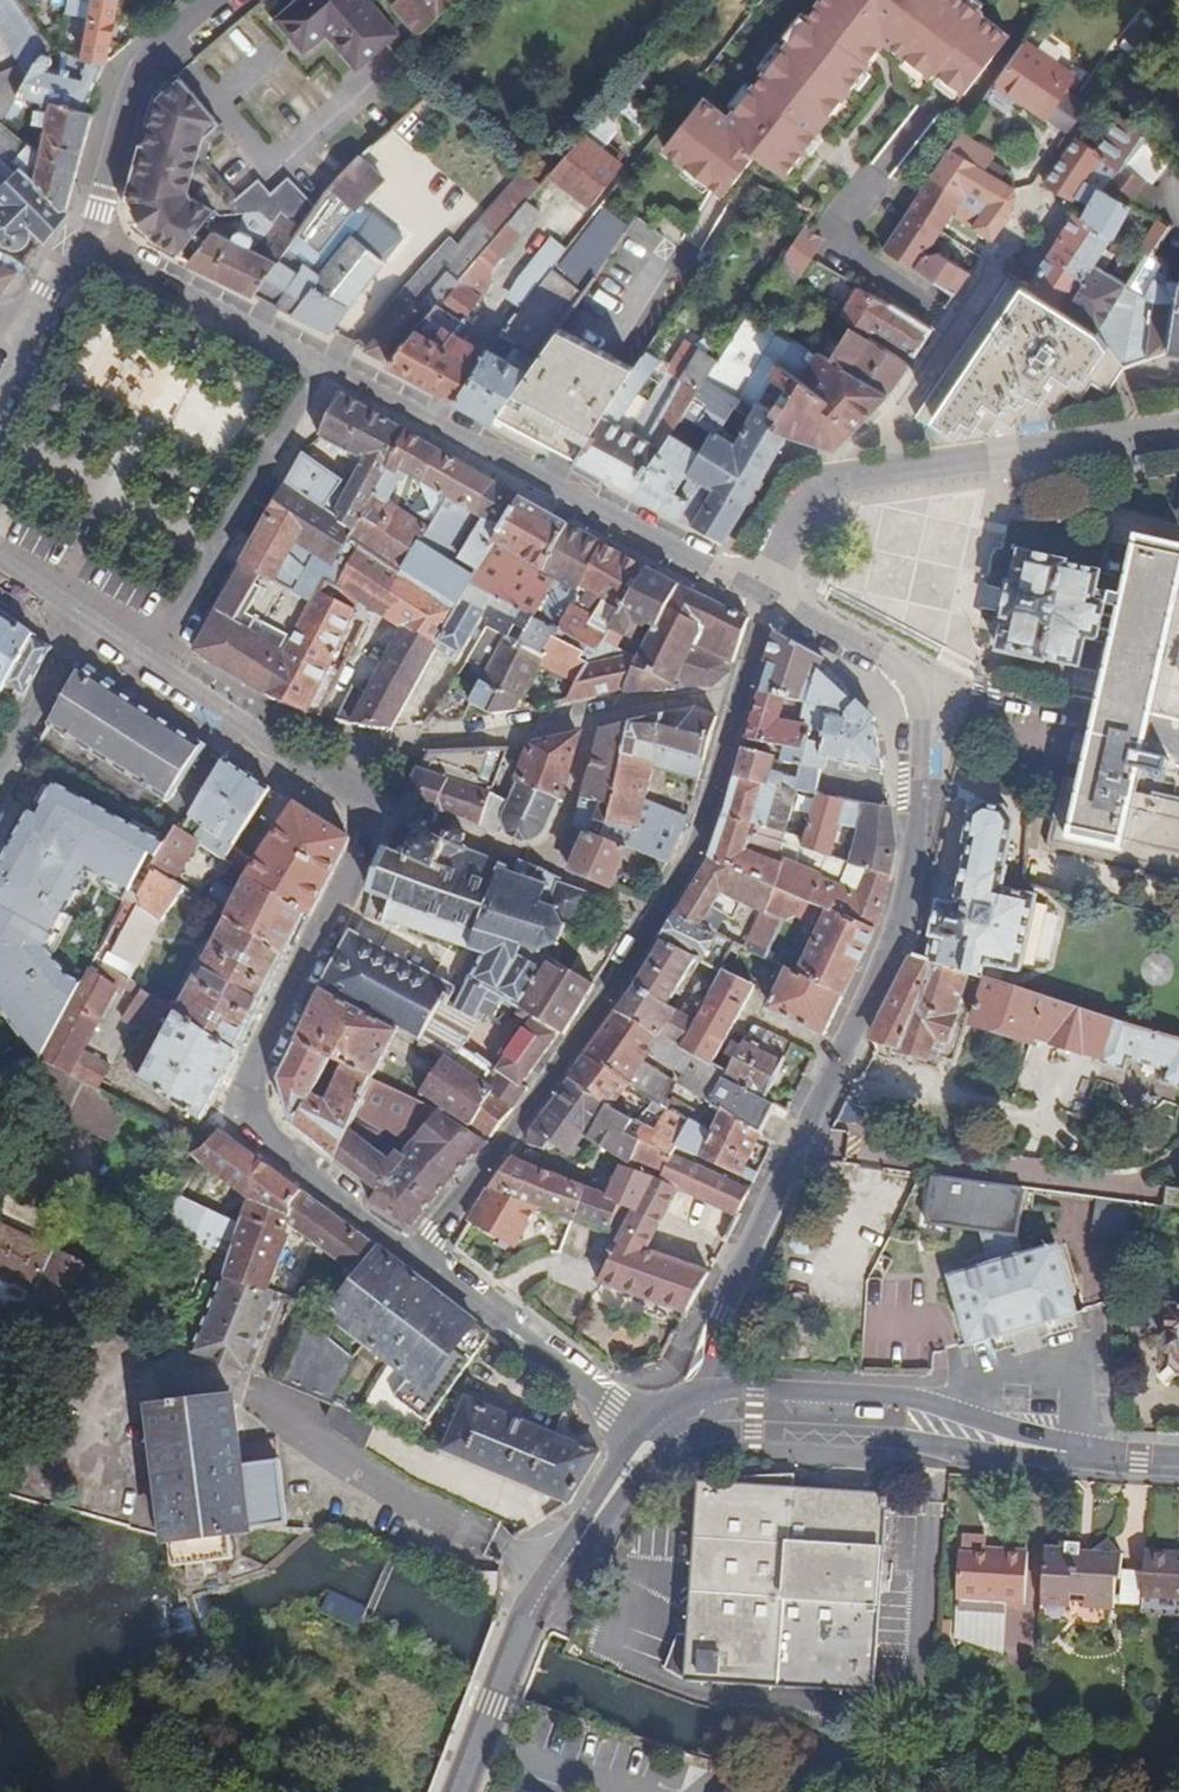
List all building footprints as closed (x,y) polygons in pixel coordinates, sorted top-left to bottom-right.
[(40,61),(49,53),(39,51),(34,42),(25,26),(10,0),(0,0),(0,44),(17,70),(24,82),(30,70),(40,61)] [(104,66),(116,0),(65,0),(62,17),(91,22),(86,57),(64,54),(65,43),(70,43),(72,27),(61,25),(56,56),(84,62),(104,66)] [(395,34),(365,0),(304,0),(278,23),(301,50),(321,31),(355,70),(384,44),(395,34)] [(398,12),(419,36),(459,0),(411,0),(398,12)] [(956,101),(960,94),(963,96),(1007,42),(981,20),(981,18),(977,15),(982,8),(972,0),(967,0),(963,4),(958,0),(828,0),(809,24),(802,18),(785,38),(793,44),(785,54),(778,48),(761,69),(768,75),(753,94),(746,89),(731,108),(737,113),(730,123),(707,103),(666,152),(683,166),(678,173),(702,191),(707,185),(727,202),(756,165),(779,183),(793,164),(801,170),(811,157),(804,151),(824,125),(826,125),(855,88),(862,94),(873,80),(867,73),(872,66),(870,65),(887,45),(907,61),(904,67),(916,77),(921,71),(932,80),(937,76),(948,84),(943,90),(956,101)] [(25,26),(34,42),(51,31),(42,16),(25,26)] [(1073,79),(1023,40),(993,85),(1044,122),(1063,93),(1073,79)] [(84,115),(104,66),(84,62),(82,79),(49,76),(48,68),(44,63),(40,61),(30,70),(24,82),(16,102),(47,109),(84,115)] [(2,134),(11,112),(16,102),(24,82),(17,70),(0,77),(0,132),(2,134)] [(249,209),(261,217),(269,222),(276,212),(301,231),(313,211),(286,177),(267,193),(255,179),(236,194),(229,200),(224,205),(192,166),(196,144),(205,137),(212,132),(169,81),(154,93),(125,201),(130,223),(152,245),(182,260),(204,216),(249,209)] [(1063,93),(1044,122),(1067,138),(1088,109),(1063,93)] [(92,116),(84,115),(47,109),(45,115),(41,115),(38,127),(51,129),(42,162),(24,154),(14,172),(65,214),(92,116)] [(582,132),(600,148),(615,129),(612,122),(600,112),(582,132)] [(1125,171),(1150,136),(1121,118),(1097,150),(1094,153),(1125,171)] [(65,214),(14,172),(24,154),(2,134),(0,132),(0,204),(7,212),(0,219),(0,240),(14,247),(21,248),(27,244),(26,234),(29,230),(44,241),(65,214)] [(600,148),(582,132),(548,171),(586,203),(618,164),(600,148)] [(996,154),(961,133),(951,151),(999,179),(1004,171),(991,163),(996,154)] [(1109,192),(1132,205),(1146,182),(1155,187),(1174,158),(1150,136),(1125,171),(1109,192)] [(224,205),(229,200),(199,166),(204,146),(209,142),(205,137),(196,144),(192,166),(224,205)] [(1077,138),(1048,180),(1044,186),(1074,204),(1078,198),(1088,181),(1109,192),(1125,171),(1094,153),(1097,150),(1077,138)] [(1015,188),(999,179),(951,151),(935,174),(988,205),(974,229),(983,235),(993,241),(1009,218),(1012,219),(1020,200),(1015,188)] [(279,263),(256,297),(333,335),(385,263),(397,246),(356,214),(359,210),(384,181),(360,156),(329,190),(313,211),(301,231),(286,252),(279,263)] [(524,199),(539,181),(523,167),(488,211),(459,247),(463,250),(473,259),(492,237),(524,199)] [(988,205),(935,174),(907,214),(942,236),(956,214),(960,221),(974,229),(988,205)] [(1085,218),(1114,236),(1132,205),(1109,192),(1088,181),(1078,198),(1092,206),(1085,218)] [(492,237),(473,259),(473,260),(391,364),(461,401),(486,354),(457,337),(466,325),(464,323),(482,301),(492,282),(487,267),(536,209),(524,199),(492,237)] [(256,297),(279,263),(286,252),(301,231),(276,212),(269,222),(261,217),(256,224),(264,230),(253,243),(248,238),(245,233),(237,229),(231,227),(226,237),(207,228),(190,264),(256,297)] [(461,401),(498,421),(559,331),(623,237),(625,234),(597,212),(568,249),(551,272),(528,301),(497,338),(503,343),(494,356),(488,350),(486,354),(461,401)] [(1008,274),(1012,277),(1068,314),(1096,266),(1114,236),(1085,218),(1076,213),(1034,281),(1014,265),(1008,274)] [(942,236),(907,214),(885,250),(913,269),(912,271),(935,286),(937,283),(956,296),(971,274),(943,254),(929,256),(942,236)] [(656,238),(634,221),(625,234),(623,237),(647,255),(656,238)] [(1165,221),(1147,253),(1154,257),(1173,226),(1165,221)] [(824,241),(806,229),(783,261),(803,274),(824,241)] [(551,272),(568,249),(556,240),(537,262),(551,272)] [(391,364),(473,260),(463,250),(459,247),(453,242),(428,266),(411,283),(357,347),(391,364)] [(1150,360),(1171,351),(1177,308),(1171,281),(1166,263),(1154,257),(1147,253),(1130,282),(1158,295),(1150,360)] [(528,301),(551,272),(537,262),(527,274),(519,295),(528,301)] [(1068,314),(1100,334),(1113,351),(1125,371),(1150,360),(1158,295),(1130,282),(1096,266),(1068,314)] [(2,299),(18,277),(0,270),(0,299),(2,299)] [(1100,334),(1068,314),(1012,277),(918,417),(948,438),(1125,371),(1113,351),(1100,334)] [(1178,353),(1178,282),(1171,281),(1177,308),(1171,351),(1178,353)] [(915,355),(931,331),(860,289),(842,317),(867,332),(879,335),(915,355)] [(719,359),(695,397),(711,407),(699,427),(711,434),(675,488),(691,498),(678,519),(693,526),(716,486),(748,507),(785,449),(787,434),(774,430),(777,423),(754,410),(779,367),(803,382),(811,369),(802,361),(808,352),(745,316),(719,359)] [(559,454),(616,361),(559,331),(498,421),(559,454)] [(887,397),(907,366),(868,339),(866,341),(851,332),(831,361),(887,397)] [(695,397),(719,359),(702,348),(702,349),(687,339),(667,370),(649,401),(642,396),(663,362),(649,353),(637,371),(579,465),(635,495),(695,397)] [(868,414),(887,397),(831,361),(821,355),(818,358),(808,352),(802,361),(811,369),(803,382),(833,400),(825,413),(852,430),(854,428),(868,414)] [(579,465),(637,371),(616,361),(559,454),(579,465)] [(833,449),(852,430),(825,413),(833,400),(803,382),(779,367),(754,410),(777,423),(774,430),(787,434),(833,449)] [(695,397),(635,495),(678,519),(691,498),(675,488),(711,434),(699,427),(711,407),(695,397)] [(351,539),(407,435),(341,398),(319,440),(327,445),(327,453),(347,463),(352,458),(366,466),(335,521),(341,525),(338,532),(351,539)] [(365,548),(406,573),(436,521),(422,484),(440,453),(407,435),(351,539),(365,548)] [(496,484),(440,453),(422,484),(436,521),(406,573),(423,584),(426,582),(464,605),(475,586),(483,572),(462,560),(458,557),(459,547),(477,516),(496,484)] [(343,484),(305,457),(287,488),(324,513),(343,484)] [(522,499),(496,484),(477,516),(484,520),(462,560),(483,572),(496,547),(522,499)] [(729,537),(748,507),(716,486),(693,526),(720,542),(729,537)] [(365,548),(351,539),(338,532),(341,525),(335,521),(324,513),(287,488),(243,568),(275,584),(290,556),(294,557),(310,573),(326,583),(342,592),(365,548)] [(570,526),(522,499),(496,547),(545,573),(570,526)] [(545,573),(496,547),(483,572),(475,586),(559,630),(604,545),(570,526),(545,573)] [(1106,589),(1095,640),(1109,643),(1101,680),(1097,696),(1092,723),(1090,733),(1088,738),(1081,737),(1074,770),(1081,771),(1079,780),(1065,777),(1050,848),(1178,876),(1178,798),(1156,793),(1155,798),(1133,793),(1138,769),(1155,773),(1154,779),(1161,781),(1166,757),(1143,752),(1145,743),(1145,741),(1147,734),(1154,700),(1178,584),(1178,543),(1132,533),(1120,592),(1106,589)] [(647,569),(604,545),(559,630),(590,645),(600,651),(647,569)] [(406,573),(365,548),(342,592),(367,607),(372,620),(375,614),(405,632),(371,696),(358,689),(341,722),(395,731),(439,652),(464,605),(426,582),(423,584),(406,573)] [(1103,602),(1106,589),(1095,587),(1099,569),(1064,561),(1016,551),(1006,601),(995,649),(1043,660),(1077,667),(1084,637),(1095,640),(1103,602)] [(275,584),(243,568),(194,654),(266,697),(315,604),(275,584)] [(691,658),(719,663),(736,663),(750,621),(679,587),(647,569),(600,651),(590,645),(587,652),(582,660),(590,665),(577,689),(570,701),(626,688),(625,693),(674,692),(689,688),(715,687),(734,668),(687,667),(691,658)] [(367,607),(342,592),(326,583),(315,604),(266,697),(306,716),(312,706),(317,707),(321,701),(323,702),(337,675),(331,672),(357,622),(368,626),(372,620),(367,607)] [(475,586),(464,605),(439,652),(444,655),(459,665),(487,616),(514,633),(547,653),(556,637),(559,630),(475,586)] [(2,698),(34,639),(0,615),(0,702),(2,698)] [(514,633),(487,616),(489,628),(509,640),(514,633)] [(587,652),(556,637),(547,653),(543,659),(509,640),(489,628),(471,660),(490,671),(485,681),(521,702),(541,669),(577,689),(590,665),(582,660),(587,652)] [(769,663),(771,664),(820,685),(824,665),(825,661),(778,633),(769,663)] [(53,651),(34,639),(2,698),(14,704),(19,696),(26,700),(53,651)] [(820,685),(771,664),(763,694),(787,705),(787,712),(798,715),(809,719),(806,730),(801,755),(805,756),(808,738),(828,744),(833,715),(850,719),(856,706),(850,700),(853,694),(824,665),(820,685)] [(200,745),(80,669),(49,727),(160,799),(163,804),(168,804),(176,797),(207,750),(208,748),(201,744),(200,745)] [(433,715),(447,723),(464,720),(474,702),(479,691),(459,678),(433,715)] [(485,681),(479,691),(474,702),(497,715),(515,713),(521,702),(485,681)] [(787,705),(763,694),(748,742),(781,748),(800,755),(801,755),(806,730),(796,727),(798,715),(787,712),(787,705)] [(534,710),(521,702),(515,713),(534,710)] [(878,727),(856,706),(850,719),(833,715),(828,744),(808,738),(805,756),(813,759),(812,767),(782,761),(775,756),(746,750),(738,779),(801,792),(820,796),(826,761),(885,773),(878,727)] [(699,708),(670,714),(656,768),(655,769),(700,779),(719,717),(699,708)] [(656,768),(670,714),(629,724),(620,758),(656,768)] [(620,758),(629,724),(601,730),(577,826),(589,832),(599,804),(608,806),(620,758)] [(489,766),(496,751),(433,757),(418,770),(408,799),(468,820),(497,837),(504,820),(506,831),(512,838),(523,843),(533,843),(546,836),(561,804),(581,741),(578,735),(530,747),(519,782),(510,803),(479,788),(489,766)] [(971,754),(985,766),(984,747),(973,743),(971,754)] [(655,769),(656,768),(620,758),(608,806),(599,804),(589,832),(667,864),(680,839),(687,818),(647,802),(652,782),(655,769)] [(272,791),(225,761),(191,819),(203,826),(194,841),(219,858),(224,862),(238,841),(270,794),(272,791)] [(519,782),(489,766),(479,788),(510,803),(519,782)] [(696,792),(700,779),(655,769),(652,782),(696,792)] [(801,792),(738,779),(727,817),(792,833),(801,792)] [(25,1043),(42,1064),(83,985),(69,978),(47,949),(92,869),(133,891),(150,859),(158,863),(167,847),(53,785),(37,815),(30,811),(0,868),(0,1012),(14,1029),(22,1023),(33,1037),(25,1043)] [(287,806),(270,794),(238,841),(256,853),(287,806)] [(896,849),(890,808),(820,796),(813,838),(811,848),(889,876),(896,849)] [(351,841),(294,804),(288,815),(290,816),(249,879),(306,916),(310,919),(351,841)] [(1026,968),(1031,894),(1007,892),(1010,872),(1009,871),(1016,829),(1006,812),(987,808),(971,819),(965,845),(971,846),(959,909),(941,905),(931,961),(972,969),(982,971),(991,974),(1006,980),(1009,967),(1026,968)] [(792,833),(727,817),(712,859),(802,901),(876,935),(889,876),(811,848),(813,838),(792,833)] [(521,1010),(524,1004),(567,926),(580,931),(593,894),(571,886),(568,881),(523,861),(515,876),(511,874),(512,868),(470,849),(466,844),(469,836),(454,830),(447,835),(433,829),(433,824),(424,820),(407,859),(388,852),(386,851),(382,858),(384,858),(372,891),(371,890),(368,896),(390,905),(382,926),(400,934),(402,927),(474,953),(461,980),(491,996),(495,998),(496,998),(499,996),(506,1001),(521,1010)] [(589,832),(577,826),(568,861),(573,867),(573,872),(613,886),(616,891),(626,892),(614,880),(625,859),(660,879),(667,864),(589,832)] [(177,829),(170,842),(167,847),(158,863),(156,869),(177,883),(190,858),(209,873),(219,858),(194,841),(183,833),(177,829)] [(256,853),(238,841),(224,862),(242,874),(256,853)] [(802,901),(712,859),(679,916),(732,942),(736,944),(743,948),(767,960),(772,951),(749,939),(751,935),(724,921),(726,917),(714,910),(723,892),(736,898),(761,910),(784,921),(796,914),(802,901)] [(177,883),(156,869),(153,873),(156,875),(143,896),(148,910),(139,925),(131,920),(113,954),(137,969),(166,921),(187,889),(177,883)] [(306,916),(249,879),(248,878),(242,891),(224,881),(214,896),(232,908),(228,917),(230,918),(288,957),(306,916)] [(726,917),(736,898),(723,892),(714,910),(726,917)] [(844,998),(876,935),(802,901),(796,914),(817,925),(815,929),(822,933),(800,976),(844,998)] [(772,951),(784,921),(761,910),(751,935),(749,939),(772,951)] [(732,942),(679,916),(662,946),(696,961),(717,971),(732,942)] [(241,1055),(288,957),(230,918),(179,1015),(241,1055)] [(455,992),(351,936),(322,991),(398,1032),(420,1045),(440,1007),(447,1010),(455,992)] [(743,948),(736,944),(733,951),(741,955),(743,948)] [(696,961),(662,946),(637,988),(616,1017),(682,1051),(696,1025),(668,1010),(696,961)] [(778,954),(772,951),(767,960),(774,963),(778,954)] [(916,957),(874,1040),(881,1041),(900,1043),(900,1050),(932,1055),(933,1052),(941,1053),(972,969),(931,961),(916,957)] [(521,1010),(521,1011),(535,1020),(505,1066),(466,1039),(461,1048),(523,1088),(560,1036),(565,1038),(596,985),(573,972),(550,958),(524,1004),(521,1010)] [(83,985),(42,1064),(84,1084),(116,1102),(120,1094),(105,1085),(112,1071),(83,1055),(116,990),(123,994),(125,990),(138,997),(142,991),(105,967),(96,961),(83,985)] [(823,1040),(844,998),(800,976),(789,970),(780,988),(775,986),(769,998),(774,1001),(770,1008),(776,1017),(823,1040)] [(1124,1021),(1119,1020),(1024,986),(1006,980),(991,974),(975,1020),(1034,1041),(1038,1035),(1055,1043),(1055,1045),(1084,1056),(1086,1053),(1103,1060),(1103,1066),(1126,1073),(1132,1061),(1167,1073),(1163,1084),(1178,1089),(1178,1037),(1124,1021)] [(696,1025),(682,1051),(714,1067),(756,990),(732,979),(724,975),(714,992),(707,1004),(696,1025)] [(461,980),(455,992),(447,1010),(479,1028),(485,1020),(491,1023),(506,1001),(499,996),(496,998),(495,998),(491,996),(461,980)] [(701,1001),(707,1004),(714,992),(707,988),(701,1001)] [(179,1015),(142,991),(138,997),(122,1022),(163,1044),(179,1015)] [(398,1032),(322,991),(297,1045),(328,1059),(343,1066),(373,1080),(398,1032)] [(241,1055),(179,1015),(163,1044),(161,1048),(142,1039),(137,1050),(140,1052),(130,1073),(143,1080),(141,1085),(203,1124),(205,1121),(241,1055)] [(682,1051),(616,1017),(585,1059),(626,1084),(645,1095),(656,1102),(670,1110),(672,1106),(668,1103),(677,1089),(676,1083),(643,1065),(650,1050),(653,1056),(686,1074),(681,1085),(712,1106),(727,1077),(728,1075),(714,1067),(682,1051)] [(754,1026),(728,1075),(727,1077),(766,1100),(792,1047),(754,1026)] [(450,1041),(441,1056),(446,1059),(452,1062),(461,1048),(450,1041)] [(19,1058),(14,1056),(2,1079),(22,1091),(25,1084),(71,1107),(84,1084),(42,1064),(25,1043),(19,1058)] [(328,1059),(297,1045),(280,1080),(290,1122),(296,1128),(315,1086),(328,1059)] [(441,1056),(420,1045),(395,1090),(416,1099),(419,1094),(424,1096),(427,1090),(446,1059),(441,1056)] [(523,1088),(461,1048),(452,1062),(446,1059),(427,1090),(493,1139),(519,1108),(529,1093),(523,1088)] [(626,1084),(585,1059),(568,1083),(625,1117),(630,1109),(617,1101),(626,1084)] [(315,1086),(296,1128),(336,1162),(347,1139),(347,1137),(373,1080),(343,1066),(331,1093),(315,1086)] [(750,1130),(766,1100),(727,1077),(712,1106),(711,1107),(720,1113),(750,1130)] [(395,1090),(373,1080),(347,1137),(355,1134),(370,1125),(374,1118),(400,1132),(389,1147),(381,1143),(371,1157),(347,1139),(336,1162),(378,1193),(372,1203),(410,1228),(451,1180),(487,1144),(446,1113),(416,1099),(395,1090)] [(625,1117),(568,1083),(546,1114),(584,1137),(624,1163),(635,1167),(638,1161),(647,1144),(629,1134),(635,1123),(625,1117)] [(84,1084),(71,1107),(68,1112),(116,1136),(129,1109),(116,1102),(84,1084)] [(656,1102),(645,1095),(641,1105),(652,1110),(656,1102)] [(637,1124),(635,1123),(629,1134),(647,1144),(675,1157),(679,1150),(676,1148),(689,1121),(670,1110),(655,1135),(637,1124)] [(751,1185),(755,1176),(745,1171),(760,1136),(750,1130),(720,1113),(715,1122),(710,1133),(689,1121),(676,1148),(679,1150),(751,1185)] [(584,1137),(546,1114),(531,1133),(529,1149),(541,1155),(549,1155),(554,1151),(570,1160),(584,1137)] [(191,1159),(197,1172),(206,1169),(251,1204),(242,1223),(286,1239),(287,1228),(291,1209),(301,1194),(220,1134),(203,1152),(191,1159)] [(736,1215),(747,1193),(675,1157),(647,1144),(638,1161),(666,1172),(661,1182),(682,1192),(735,1218),(736,1215)] [(37,1194),(50,1166),(13,1150),(0,1174),(0,1177),(37,1194)] [(539,1173),(512,1160),(489,1191),(539,1208),(576,1222),(587,1188),(539,1173)] [(600,1180),(596,1192),(596,1194),(622,1205),(636,1211),(651,1178),(624,1168),(615,1186),(600,1180)] [(682,1192),(661,1182),(651,1178),(636,1211),(622,1205),(611,1234),(621,1238),(618,1245),(622,1248),(599,1285),(686,1315),(708,1273),(646,1252),(667,1212),(671,1214),(682,1192)] [(1026,1197),(934,1186),(930,1226),(981,1232),(1019,1237),(1022,1238),(1026,1197)] [(596,1192),(587,1188),(576,1222),(611,1234),(622,1205),(596,1194),(596,1192)] [(1178,1213),(1178,1192),(1165,1190),(1163,1206),(1162,1211),(1178,1213)] [(539,1208),(489,1191),(470,1223),(516,1249),(539,1208)] [(491,1337),(301,1194),(291,1209),(287,1228),(357,1280),(328,1320),(301,1306),(273,1383),(341,1412),(366,1348),(408,1378),(395,1397),(433,1423),(491,1337)] [(181,1198),(165,1225),(196,1241),(209,1212),(181,1198)] [(1140,1208),(1101,1204),(1097,1237),(1134,1243),(1137,1226),(1140,1208)] [(1140,1208),(1137,1226),(1153,1228),(1156,1210),(1140,1208)] [(209,1212),(196,1241),(232,1258),(227,1278),(224,1277),(194,1357),(253,1376),(281,1299),(270,1293),(286,1239),(242,1223),(241,1228),(209,1212)] [(85,1269),(0,1232),(0,1275),(36,1290),(25,1316),(59,1329),(85,1269)] [(981,1232),(993,1267),(1027,1257),(1019,1237),(981,1232)] [(1081,1315),(1058,1248),(1027,1257),(993,1267),(953,1279),(972,1347),(1081,1315)] [(1178,1375),(1178,1307),(1169,1307),(1168,1347),(1169,1350),(1169,1367),(1178,1375)] [(573,1502),(601,1455),(468,1400),(447,1454),(573,1502)] [(233,1401),(150,1411),(165,1538),(168,1565),(184,1563),(186,1579),(205,1576),(203,1560),(229,1557),(226,1531),(248,1528),(286,1523),(278,1456),(240,1461),(233,1401)] [(377,1427),(341,1412),(337,1423),(342,1432),(367,1449),(377,1427)] [(808,1493),(703,1487),(690,1682),(872,1694),(888,1497),(808,1493)] [(1122,1581),(1123,1557),(1112,1540),(1091,1555),(1081,1554),(1082,1546),(1066,1545),(1066,1550),(1046,1549),(1043,1608),(1072,1609),(1072,1605),(1086,1605),(1086,1611),(1114,1611),(1117,1582),(1122,1581)] [(985,1558),(986,1543),(963,1541),(962,1555),(959,1555),(957,1598),(960,1599),(960,1602),(960,1612),(999,1613),(1000,1601),(1026,1603),(1028,1553),(1002,1552),(1002,1558),(1002,1559),(985,1558)] [(1145,1555),(1143,1599),(1178,1601),(1178,1555),(1145,1555)] [(1005,1613),(999,1613),(960,1612),(960,1602),(956,1602),(953,1641),(1002,1655),(1005,1613)]
